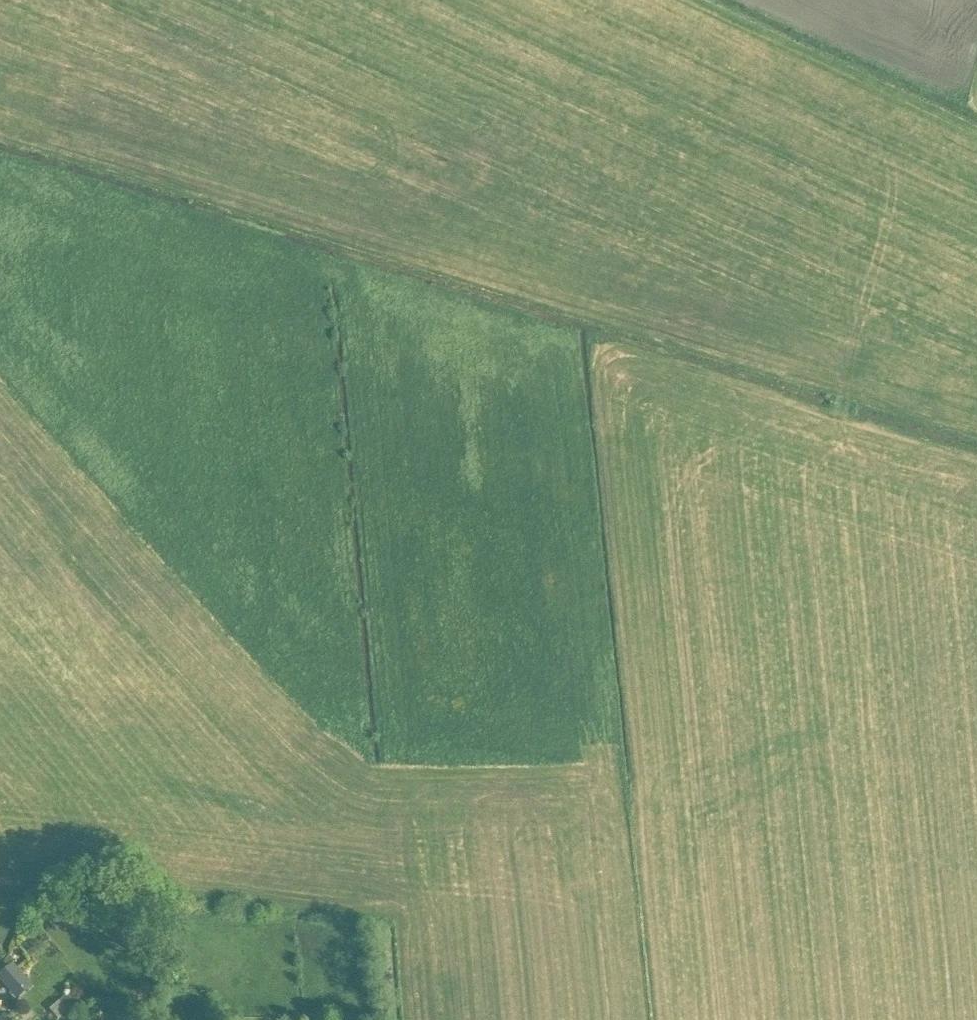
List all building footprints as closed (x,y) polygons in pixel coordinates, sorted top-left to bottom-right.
[(0,975),(0,981),(7,989),(22,975),(13,964),(0,975)]
